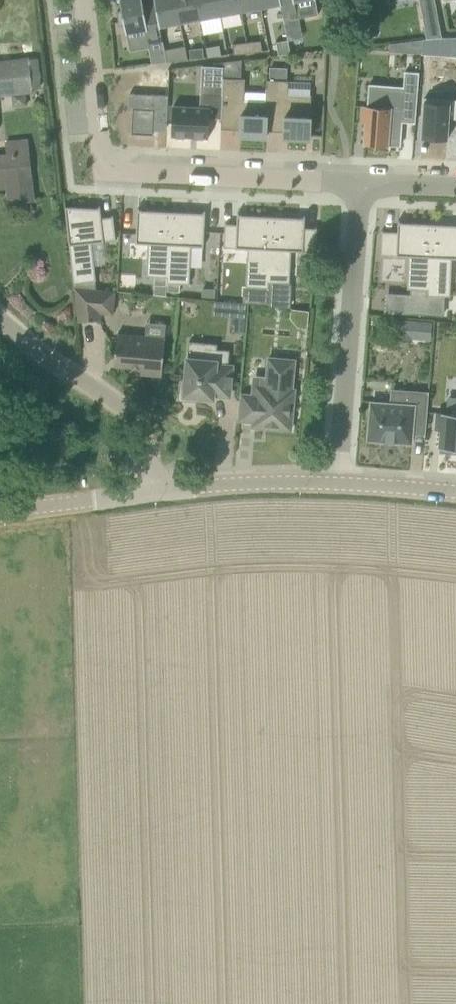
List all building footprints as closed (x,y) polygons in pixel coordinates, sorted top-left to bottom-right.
[(161,26),(160,26),(156,2),(144,5),(143,0),(121,0),(122,10),(120,11),(119,10),(118,10),(119,26),(121,26),(121,25),(125,25),(127,33),(128,33),(128,32),(147,28),(150,42),(163,39),(161,27),(162,27),(161,26)] [(177,0),(155,0),(156,2),(160,26),(161,26),(181,22),(177,0)] [(198,0),(177,0),(181,22),(201,18),(198,0)] [(219,0),(198,0),(201,18),(221,15),(219,0)] [(239,0),(219,0),(221,15),(241,11),(239,0)] [(260,0),(239,0),(241,11),(261,7),(260,0)] [(282,3),(281,3),(281,5),(282,5),(285,21),(286,20),(285,18),(297,15),(297,18),(319,14),(316,0),(282,0),(282,3)] [(439,15),(424,17),(427,39),(438,38),(443,37),(439,15)] [(437,54),(438,38),(427,39),(423,39),(422,53),(437,54)] [(422,53),(423,39),(406,41),(406,52),(422,53)] [(262,40),(248,42),(249,52),(263,51),(262,40)] [(277,43),(279,55),(291,54),(290,41),(277,43)] [(249,52),(248,42),(234,44),(235,54),(249,52)] [(188,59),(185,46),(165,50),(167,62),(188,59)] [(219,46),(207,48),(208,57),(221,55),(219,46)] [(165,47),(151,50),(154,63),(167,62),(165,50),(165,47)] [(205,48),(191,49),(192,59),(205,57),(205,48)] [(0,62),(0,94),(34,91),(31,59),(0,62)] [(267,102),(266,102),(245,101),(246,79),(241,79),(241,60),(224,62),(223,78),(225,78),(223,127),(241,128),(241,136),(267,137),(267,129),(266,129),(267,102)] [(267,80),(266,102),(267,102),(266,129),(267,129),(285,130),(285,138),(310,139),(312,95),(311,94),(311,96),(289,95),(289,81),(287,80),(287,68),(270,67),(269,80),(267,80)] [(416,123),(420,73),(406,71),(403,103),(387,102),(388,86),(370,84),(368,106),(364,105),(362,123),(367,123),(365,144),(388,146),(389,142),(402,143),(403,122),(416,123)] [(154,126),(168,127),(169,95),(146,94),(131,93),(130,108),(134,108),(133,133),(154,135),(154,126)] [(222,119),(223,95),(201,93),(201,107),(174,106),(172,136),(209,138),(210,118),(222,119)] [(426,97),(423,138),(448,140),(450,119),(455,120),(455,100),(426,97)] [(34,200),(28,140),(7,142),(9,155),(0,156),(0,180),(8,179),(10,202),(34,200)] [(97,280),(93,242),(103,241),(103,242),(117,240),(114,216),(102,217),(101,206),(99,206),(100,208),(66,207),(74,283),(97,280)] [(169,277),(172,212),(140,210),(140,208),(138,208),(136,243),(138,244),(138,243),(149,244),(147,276),(156,276),(155,284),(167,285),(168,283),(169,283),(169,277)] [(190,284),(192,246),(203,246),(203,247),(204,247),(206,211),(205,211),(204,213),(172,212),(169,277),(169,283),(168,291),(180,292),(181,283),(190,284)] [(269,282),(272,216),(240,215),(240,213),(238,213),(238,224),(227,224),(227,223),(226,223),(226,225),(224,248),(238,248),(249,248),(247,287),(268,288),(269,288),(270,282),(269,282)] [(316,251),(317,228),(315,227),(315,228),(305,227),(306,216),(304,216),(304,218),(272,216),(269,282),(270,282),(290,283),(292,251),(303,251),(316,252),(316,251)] [(429,290),(433,224),(400,223),(400,221),(399,221),(398,232),(384,231),(382,231),(381,255),(399,256),(409,256),(408,289),(428,290),(429,290)] [(453,258),(455,258),(455,225),(433,224),(429,290),(428,290),(428,295),(444,296),(450,296),(451,296),(453,258)] [(75,288),(78,319),(101,317),(100,313),(113,314),(115,291),(75,288)] [(203,289),(203,299),(215,300),(216,289),(203,289)] [(427,314),(444,314),(444,296),(428,295),(427,314)] [(298,329),(308,330),(309,312),(291,310),(290,320),(298,329)] [(430,339),(431,319),(401,318),(400,338),(430,339)] [(166,338),(146,336),(138,335),(118,333),(115,364),(142,367),(142,374),(163,376),(166,338)] [(230,350),(211,348),(209,349),(207,349),(206,351),(205,352),(204,354),(203,360),(188,358),(186,381),(183,381),(181,398),(198,400),(199,396),(214,398),(214,394),(230,396),(233,366),(229,366),(230,350)] [(269,358),(267,387),(257,386),(256,395),(241,394),(239,420),(254,421),(253,426),(291,430),(295,389),(293,389),(296,360),(269,358)] [(392,403),(372,402),(369,440),(413,444),(413,434),(425,434),(425,436),(426,436),(430,391),(429,391),(428,393),(393,390),(392,403)] [(437,429),(441,430),(440,448),(441,448),(441,451),(455,453),(455,414),(439,412),(437,429)]
